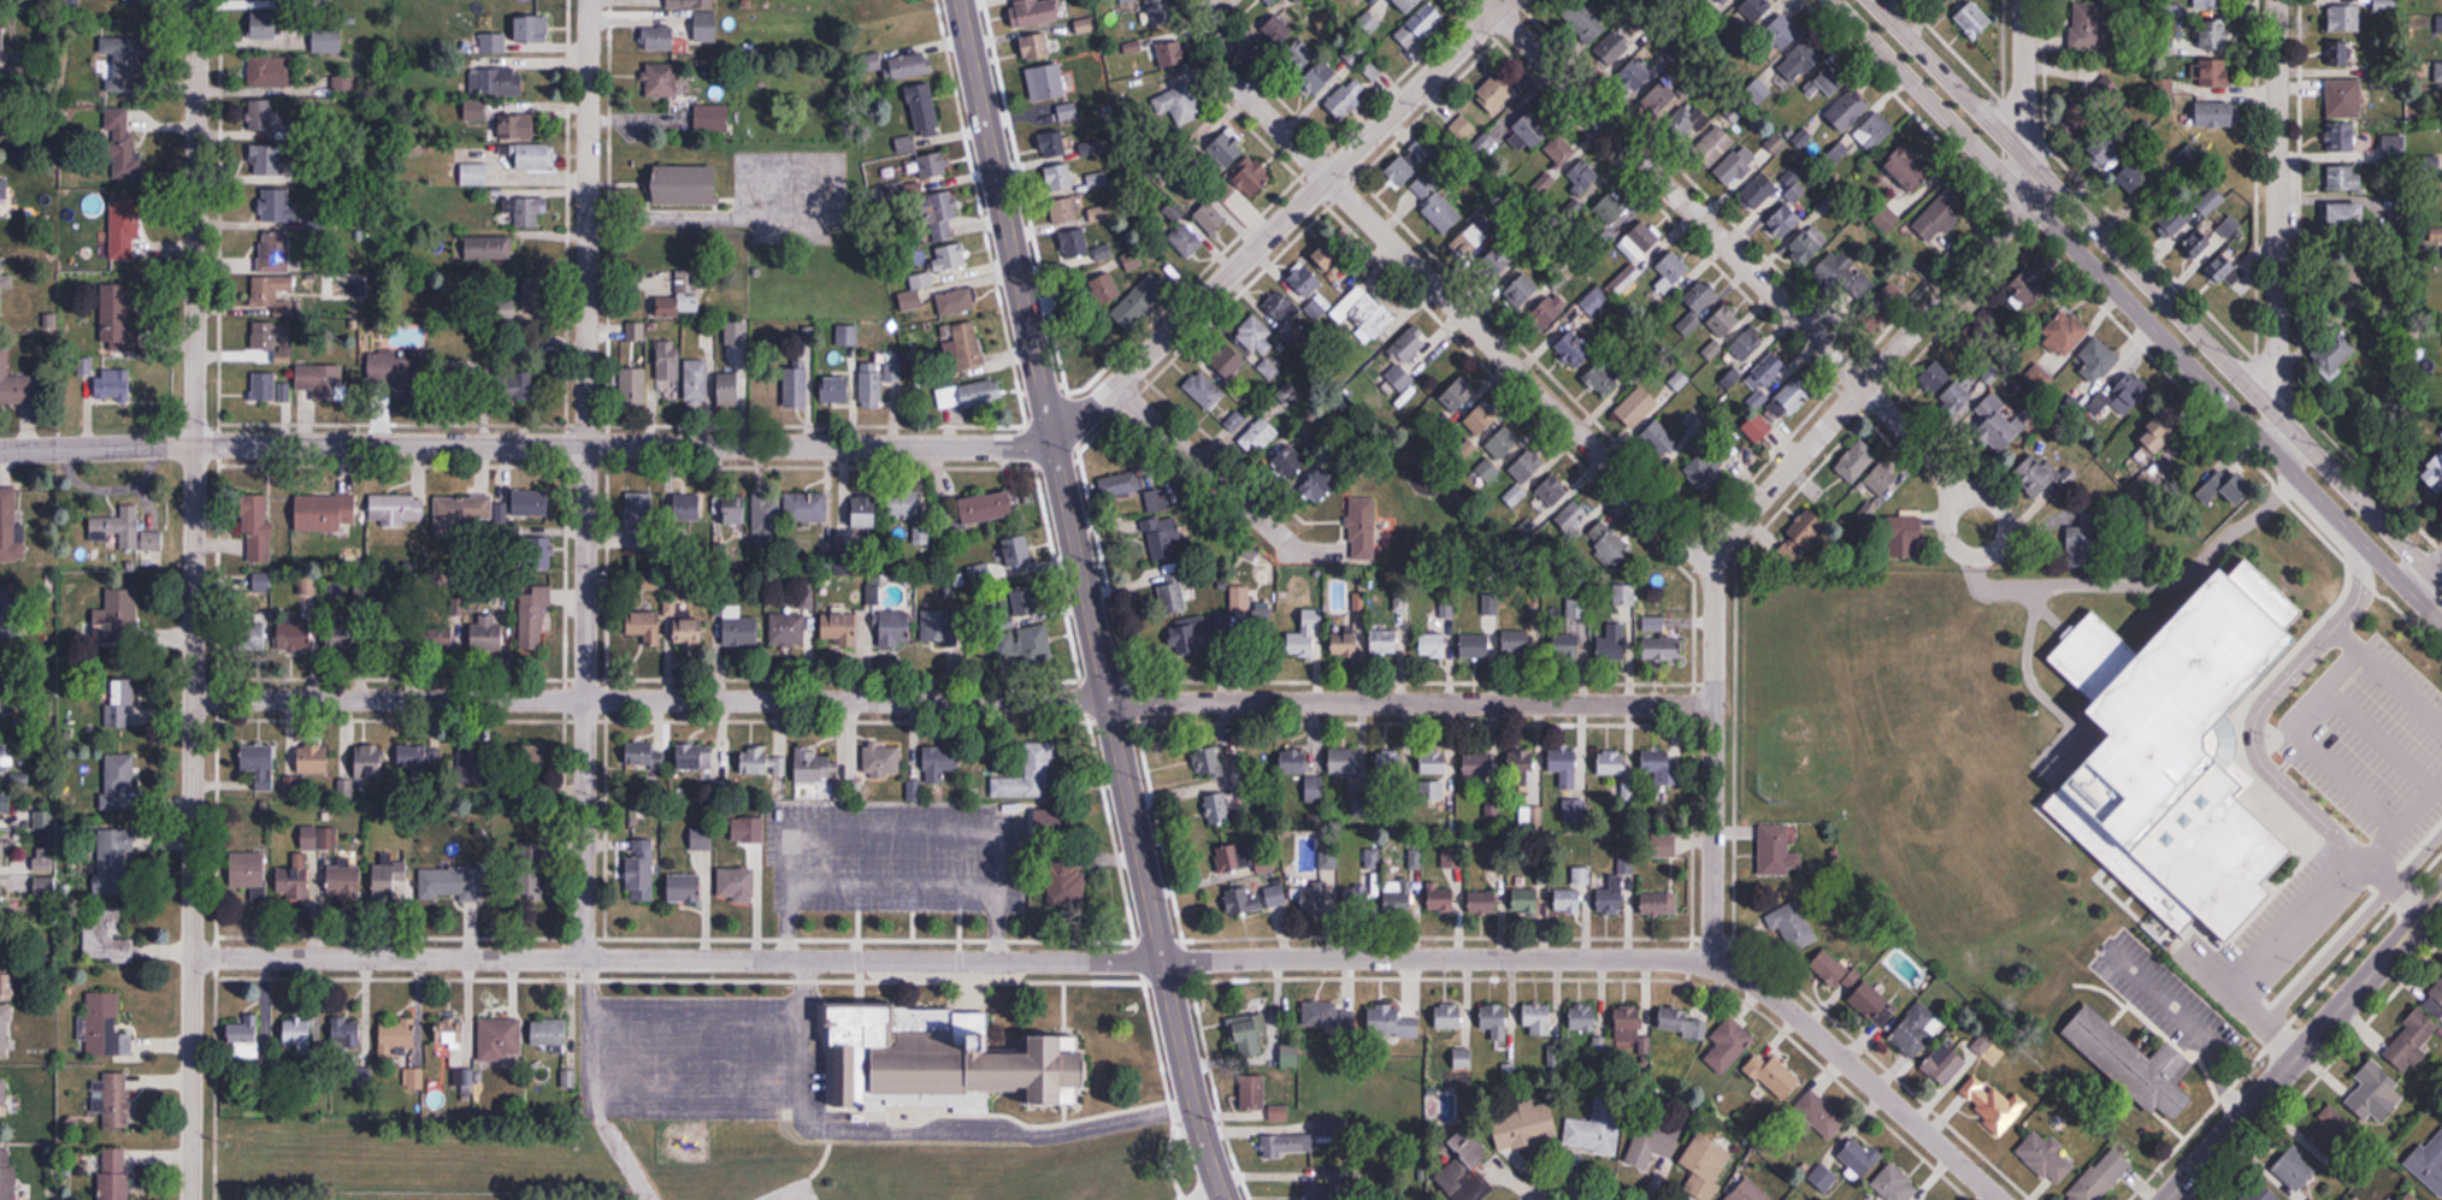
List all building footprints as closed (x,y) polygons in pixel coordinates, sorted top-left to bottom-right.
[(716,9),(716,0),(666,0),(666,9),(716,9)] [(1014,25),(1061,25),(1060,0),(1014,0),(1014,25)] [(1172,0),(1146,0),(1152,28),(1176,23),(1172,0)] [(1407,15),(1424,0),(1394,0),(1407,15)] [(1581,0),(1575,0),(1559,15),(1589,46),(1608,27),(1581,0)] [(1747,34),(1774,7),(1767,0),(1747,0),(1730,17),(1747,34)] [(1973,0),(1971,0),(1953,18),(1975,41),(1994,22),(1973,0)] [(2228,9),(2228,0),(2195,0),(2195,9),(2228,9)] [(1416,35),(1423,43),(1447,20),(1430,1),(1395,35),(1406,45),(1416,35)] [(2075,48),(2103,48),(2103,6),(2075,6),(2075,48)] [(2360,6),(2329,6),(2329,32),(2360,32),(2360,6)] [(278,39),(278,11),(252,11),(252,39),(278,39)] [(1381,24),(1368,11),(1356,24),(1369,36),(1381,24)] [(1763,32),(1783,52),(1803,33),(1783,13),(1763,32)] [(1259,31),(1277,50),(1295,33),(1277,14),(1259,31)] [(515,44),(549,44),(549,16),(515,16),(515,44)] [(1098,31),(1095,16),(1074,22),(1078,36),(1098,31)] [(2201,20),(2201,50),(2228,50),(2228,20),(2201,20)] [(1639,42),(1621,24),(1595,51),(1612,69),(1639,42)] [(676,51),(676,28),(644,28),(644,51),(676,51)] [(1023,62),(1052,57),(1047,33),(1018,39),(1023,62)] [(109,38),(109,91),(143,91),(143,38),(109,38)] [(1322,58),(1302,38),(1283,58),(1303,78),(1300,81),(1316,96),(1338,73),(1322,58)] [(1355,69),(1371,55),(1358,41),(1342,56),(1355,69)] [(1183,42),(1158,42),(1158,67),(1183,67),(1183,42)] [(2330,74),(2356,74),(2356,42),(2330,42),(2330,74)] [(893,81),(934,73),(930,52),(889,60),(893,81)] [(865,70),(880,69),(879,54),(863,56),(865,70)] [(290,87),(290,56),(250,56),(250,87),(290,87)] [(1656,77),(1640,57),(1618,75),(1634,95),(1656,77)] [(1474,94),(1494,114),(1529,79),(1509,59),(1474,94)] [(2231,60),(2201,60),(2201,87),(2231,87),(2231,60)] [(1382,72),(1369,62),(1362,71),(1375,81),(1382,72)] [(1812,79),(1829,99),(1848,82),(1831,62),(1812,79)] [(676,98),(676,64),(645,64),(645,98),(676,98)] [(1026,70),(1032,103),(1066,97),(1061,64),(1026,70)] [(522,69),(489,69),(489,96),(522,96),(522,69)] [(2122,89),(2106,73),(2073,105),(2089,122),(2122,89)] [(1369,91),(1354,76),(1325,104),(1340,119),(1369,91)] [(1641,103),(1660,120),(1683,95),(1665,77),(1641,103)] [(9,143),(10,80),(0,80),(0,143),(9,143)] [(2362,117),(2362,80),(2328,80),(2328,117),(2362,117)] [(931,83),(907,87),(916,135),(895,139),(898,154),(917,150),(915,139),(940,135),(931,83)] [(1171,110),(1177,126),(1202,116),(1189,83),(1152,97),(1159,115),(1171,110)] [(1844,133),(1871,107),(1854,89),(1826,116),(1844,133)] [(250,100),(250,134),(273,134),(273,100),(250,100)] [(485,119),(485,103),(476,103),(476,106),(468,106),(468,119),(485,119)] [(2195,127),(2240,127),(2240,103),(2195,103),(2195,127)] [(1077,116),(1075,104),(1059,106),(1060,119),(1077,116)] [(695,132),(729,132),(729,105),(695,105),(695,132)] [(1702,122),(1689,105),(1666,123),(1679,140),(1702,122)] [(108,179),(135,178),(134,108),(107,109),(108,179)] [(1553,132),(1530,109),(1511,128),(1534,151),(1553,132)] [(1880,159),(1900,134),(1875,113),(1854,138),(1880,159)] [(1463,141),(1476,128),(1462,114),(1449,128),(1463,141)] [(546,116),(512,116),(512,139),(546,139),(546,116)] [(1710,169),(1737,141),(1719,123),(1691,151),(1710,169)] [(1229,169),(1251,144),(1230,124),(1208,150),(1229,169)] [(2356,124),(2329,124),(2329,152),(2356,152),(2356,124)] [(2103,165),(2127,141),(2111,126),(2088,149),(2103,165)] [(1068,155),(1063,130),(1038,136),(1044,161),(1068,155)] [(2382,134),(2382,163),(2406,163),(2406,134),(2382,134)] [(1578,155),(1559,135),(1542,151),(1561,171),(1578,155)] [(1435,156),(1421,140),(1384,171),(1402,191),(1409,185),(1422,200),(1440,184),(1423,166),(1435,156)] [(2201,154),(2190,143),(2175,157),(2186,168),(2201,154)] [(284,177),(284,145),(249,145),(249,177),(284,177)] [(555,145),(517,145),(517,170),(555,170),(555,145)] [(1714,171),(1730,190),(1761,164),(1745,145),(1714,171)] [(910,161),(916,183),(951,174),(944,151),(910,161)] [(2132,194),(2157,172),(2142,156),(2118,178),(2132,194)] [(1232,174),(1248,199),(1273,183),(1256,158),(1232,174)] [(1892,168),(1905,193),(1925,183),(1913,158),(1892,168)] [(1583,198),(1602,177),(1583,159),(1563,179),(1583,198)] [(461,186),(487,186),(487,164),(461,164),(461,186)] [(1045,169),(1050,194),(1075,189),(1069,164),(1045,169)] [(2359,191),(2359,166),(2328,166),(2328,191),(2359,191)] [(718,167),(654,167),(654,206),(718,206),(718,167)] [(1557,181),(1548,171),(1533,186),(1542,196),(1557,181)] [(1780,188),(1764,172),(1741,196),(1757,211),(1780,188)] [(2196,206),(2207,217),(2225,199),(2214,188),(2196,206)] [(1610,230),(1633,213),(1616,189),(1593,206),(1610,230)] [(261,228),(297,228),(297,190),(261,190),(261,228)] [(953,190),(918,200),(926,229),(930,243),(952,237),(947,222),(960,218),(953,190)] [(1911,226),(1931,245),(1967,210),(1947,190),(1911,226)] [(1445,236),(1463,218),(1437,192),(1419,209),(1445,236)] [(1079,222),(1075,197),(1050,202),(1055,226),(1079,222)] [(110,262),(138,262),(138,199),(110,199),(110,262)] [(547,213),(547,199),(504,199),(504,215),(514,215),(514,227),(539,227),(539,213),(547,213)] [(1230,221),(1211,200),(1194,216),(1213,237),(1230,221)] [(1786,202),(1765,224),(1783,242),(1805,220),(1786,202)] [(2366,230),(2366,204),(2330,204),(2330,230),(2366,230)] [(1170,205),(1164,212),(1179,226),(1167,239),(1189,260),(1208,240),(1170,205)] [(2165,239),(2195,223),(2186,206),(2156,222),(2165,239)] [(1618,244),(1635,262),(1610,286),(1620,296),(1642,275),(1635,268),(1663,241),(1643,220),(1618,244)] [(1490,238),(1472,222),(1449,248),(1467,264),(1490,238)] [(1787,249),(1805,267),(1830,242),(1812,225),(1787,249)] [(1059,235),(1065,260),(1090,255),(1084,229),(1059,235)] [(2183,245),(2197,260),(2214,244),(2200,229),(2183,245)] [(2432,229),(2432,243),(2441,243),(2441,229),(2432,229)] [(291,235),(261,235),(261,272),(291,272),(291,235)] [(512,237),(465,237),(465,261),(512,261),(512,237)] [(1349,258),(1331,239),(1312,257),(1330,276),(1349,258)] [(934,246),(935,271),(967,270),(967,245),(934,246)] [(1098,261),(1113,257),(1109,245),(1094,249),(1098,261)] [(1666,296),(1692,270),(1673,250),(1655,268),(1665,277),(1656,286),(1666,296)] [(1122,256),(1128,272),(1144,267),(1139,251),(1122,256)] [(1811,274),(1837,302),(1841,298),(1847,305),(1868,286),(1836,251),(1811,274)] [(2208,270),(2221,284),(2237,269),(2224,255),(2208,270)] [(3,317),(3,290),(14,289),(14,274),(4,274),(4,259),(0,260),(0,317),(3,317)] [(1322,283),(1301,262),(1281,282),(1302,303),(1322,283)] [(2026,315),(2051,297),(2030,267),(2004,285),(2026,315)] [(919,291),(936,286),(932,272),(910,278),(913,291),(898,295),(903,313),(924,307),(919,291)] [(1088,285),(1104,309),(1124,295),(1108,272),(1088,285)] [(1541,336),(1571,308),(1556,292),(1563,285),(1558,280),(1544,293),(1527,273),(1503,294),(1541,336)] [(1168,291),(1151,274),(1111,315),(1128,332),(1168,291)] [(699,316),(700,275),(676,275),(676,299),(656,299),(656,316),(699,316)] [(252,311),(294,310),(294,277),(251,278),(252,311)] [(1720,297),(1705,280),(1683,299),(1698,317),(1720,297)] [(1908,298),(1892,282),(1862,312),(1878,328),(1908,298)] [(1396,320),(1361,285),(1339,306),(1374,342),(1396,320)] [(108,300),(123,325),(144,313),(128,287),(108,300)] [(1610,300),(1598,287),(1579,306),(1592,318),(1610,300)] [(937,301),(943,321),(978,310),(971,289),(937,301)] [(1261,314),(1292,328),(1302,307),(1271,293),(1261,314)] [(1746,363),(1767,343),(1752,327),(1749,330),(1726,304),(1706,323),(1727,345),(1729,344),(1746,363)] [(1985,334),(2000,318),(1988,307),(1973,322),(1985,334)] [(2064,360),(2091,332),(2066,309),(2039,336),(2064,360)] [(1236,332),(1260,359),(1273,347),(1268,342),(1274,336),(1255,315),(1236,332)] [(252,351),(291,351),(291,324),(252,324),(252,351)] [(727,324),(727,370),(748,370),(748,324),(727,324)] [(1401,394),(1415,381),(1404,369),(1432,342),(1415,325),(1387,352),(1399,363),(1385,377),(1401,394)] [(858,347),(858,326),(837,326),(837,347),(858,347)] [(976,329),(949,337),(961,374),(988,365),(976,329)] [(1578,373),(1598,353),(1573,329),(1553,348),(1578,373)] [(2333,382),(2361,355),(2338,331),(2310,359),(2333,382)] [(2088,365),(2080,374),(2096,388),(2122,359),(2096,337),(2079,357),(2088,365)] [(1725,349),(1716,340),(1702,353),(1710,362),(1725,349)] [(657,382),(680,382),(680,344),(657,344),(657,382)] [(1248,361),(1230,346),(1213,366),(1230,381),(1248,361)] [(42,404),(42,376),(9,376),(9,350),(0,350),(0,404),(42,404)] [(369,352),(369,382),(414,382),(414,361),(397,361),(397,352),(369,352)] [(1789,367),(1774,352),(1752,374),(1767,389),(1789,367)] [(1955,378),(1936,355),(1914,374),(1933,397),(1955,378)] [(1583,379),(1607,403),(1629,382),(1605,357),(1583,379)] [(472,361),(444,361),(444,391),(472,391),(472,361)] [(686,403),(707,403),(707,361),(686,361),(686,403)] [(904,386),(904,363),(862,363),(862,410),(883,410),(883,387),(904,386)] [(343,365),(297,365),(297,391),(343,391),(343,365)] [(784,409),(807,409),(807,367),(784,367),(784,409)] [(130,369),(95,369),(95,403),(130,403),(130,369)] [(621,370),(621,406),(645,406),(645,370),(621,370)] [(1225,395),(1200,370),(1183,387),(1208,412),(1225,395)] [(497,400),(536,400),(536,371),(497,371),(497,400)] [(2122,412),(2149,397),(2136,373),(2095,395),(2104,412),(2117,404),(2122,412)] [(253,374),(253,404),(276,404),(276,374),(253,374)] [(741,407),(741,374),(718,374),(718,407),(741,407)] [(820,404),(849,404),(849,377),(820,377),(820,404)] [(1443,395),(1458,413),(1479,396),(1464,377),(1443,395)] [(1815,394),(1798,377),(1776,399),(1793,416),(1815,394)] [(937,391),(941,414),(1004,402),(1000,380),(937,391)] [(1938,402),(1954,420),(1976,399),(1959,382),(1938,402)] [(1660,405),(1641,386),(1615,412),(1634,431),(1660,405)] [(2024,431),(1988,398),(1965,423),(2000,456),(2024,431)] [(1481,443),(1504,421),(1485,401),(1462,423),(1481,443)] [(1759,446),(1776,430),(1759,413),(1742,430),(1759,446)] [(1279,434),(1263,417),(1243,436),(1259,453),(1279,434)] [(1680,443),(1657,420),(1639,438),(1662,461),(1680,443)] [(1488,483),(1529,444),(1510,424),(1485,448),(1490,454),(1474,469),(1488,483)] [(1853,484),(1880,457),(1863,439),(1835,467),(1853,484)] [(1548,466),(1531,449),(1508,471),(1525,488),(1548,466)] [(2419,474),(2441,496),(2441,450),(2419,474)] [(1725,476),(1705,452),(1682,471),(1701,495),(1725,476)] [(2011,472),(2031,502),(2061,483),(2041,453),(2011,472)] [(1295,459),(1283,473),(1317,505),(1338,483),(1320,466),(1312,475),(1295,459)] [(1855,516),(1864,523),(1901,481),(1882,464),(1859,490),(1870,500),(1855,516)] [(1101,477),(1106,500),(1140,493),(1136,471),(1101,477)] [(1574,491),(1554,472),(1535,492),(1554,511),(1574,491)] [(0,487),(0,560),(18,561),(19,487),(0,487)] [(965,525),(1019,515),(1014,489),(960,499),(965,525)] [(511,490),(511,517),(548,517),(548,490),(511,490)] [(887,516),(918,516),(918,490),(887,490),(887,516)] [(627,550),(653,550),(653,493),(627,493),(627,550)] [(828,493),(786,493),(786,521),(828,521),(828,493)] [(243,563),(271,563),(271,495),(243,495),(243,563)] [(296,531),(356,531),(356,495),(296,495),(296,531)] [(424,495),(370,495),(370,526),(424,526),(424,495)] [(674,495),(674,521),(702,521),(702,495),(674,495)] [(745,495),(724,495),(724,524),(745,524),(745,495)] [(853,495),(853,526),(877,526),(877,495),(853,495)] [(492,497),(435,497),(435,525),(492,525),(492,497)] [(1349,499),(1350,558),(1377,558),(1376,498),(1349,499)] [(754,500),(754,541),(780,541),(780,500),(754,500)] [(1554,520),(1572,538),(1592,518),(1574,500),(1554,520)] [(119,541),(119,550),(139,551),(139,505),(120,504),(120,517),(90,517),(90,540),(119,541)] [(1805,550),(1829,527),(1811,508),(1787,531),(1805,550)] [(1152,560),(1181,558),(1179,515),(1149,517),(1152,560)] [(1891,516),(1891,559),(1923,559),(1923,516),(1891,516)] [(1612,530),(1590,549),(1613,574),(1634,555),(1612,530)] [(1030,536),(1004,537),(1005,567),(1031,565),(1030,536)] [(551,569),(551,538),(532,538),(532,569),(551,569)] [(2046,804),(2178,927),(2195,908),(2224,935),(2264,893),(2254,883),(2285,851),(2225,796),(2237,784),(2224,773),(2234,752),(2234,729),(2223,714),(2291,636),(2281,627),(2296,610),(2243,561),(2214,571),(2136,650),(2089,603),(2041,654),(2087,698),(2082,710),(2110,735),(2046,804)] [(270,577),(256,577),(256,591),(270,591),(270,577)] [(1188,609),(1180,580),(1161,585),(1168,614),(1188,609)] [(1240,621),(1249,621),(1249,585),(1230,585),(1230,613),(1220,613),(1220,645),(1240,645),(1240,621)] [(550,586),(521,586),(521,640),(550,640),(550,586)] [(94,636),(137,636),(137,587),(107,587),(107,608),(93,608),(94,636)] [(0,588),(0,636),(23,637),(25,589),(0,588)] [(1013,592),(1016,618),(1027,616),(1024,591),(1013,592)] [(1588,619),(1588,600),(1567,600),(1567,634),(1553,634),(1553,660),(1581,660),(1581,619),(1588,619)] [(1272,634),(1270,604),(1253,605),(1255,635),(1272,634)] [(740,606),(724,606),(724,646),(759,646),(759,618),(740,618),(740,606)] [(923,609),(922,648),(946,648),(946,662),(960,662),(960,624),(950,624),(951,609),(923,609)] [(1301,633),(1287,633),(1286,657),(1322,657),(1323,609),(1302,609),(1301,633)] [(661,610),(627,610),(627,636),(648,636),(648,646),(661,646),(661,610)] [(880,648),(910,648),(910,613),(880,613),(880,648)] [(705,646),(705,614),(675,614),(675,646),(705,646)] [(822,614),(822,639),(857,639),(857,614),(822,614)] [(771,645),(806,645),(806,615),(771,615),(771,645)] [(267,616),(241,616),(241,652),(267,652),(267,616)] [(1169,621),(1173,654),(1206,651),(1203,618),(1169,621)] [(470,651),(503,651),(503,619),(470,619),(470,651)] [(1647,619),(1647,629),(1689,629),(1689,619),(1647,619)] [(278,622),(278,649),(314,649),(314,622),(278,622)] [(424,623),(424,649),(458,649),(458,623),(424,623)] [(1020,630),(1027,664),(1054,658),(1047,625),(1020,630)] [(1597,637),(1597,659),(1626,659),(1626,625),(1609,625),(1609,637),(1597,637)] [(334,627),(331,645),(362,650),(365,632),(334,627)] [(1371,655),(1399,655),(1399,630),(1371,630),(1371,655)] [(994,633),(997,657),(1017,655),(1015,631),(994,633)] [(1503,631),(1503,658),(1532,658),(1532,631),(1503,631)] [(1359,657),(1359,632),(1332,632),(1332,657),(1359,657)] [(1446,658),(1446,634),(1420,634),(1420,658),(1446,658)] [(1461,658),(1496,658),(1496,635),(1461,635),(1461,658)] [(1643,637),(1643,660),(1683,660),(1683,637),(1643,637)] [(0,666),(0,715),(13,715),(12,666),(0,666)] [(108,727),(135,727),(136,679),(109,678),(108,727)] [(1055,798),(1055,743),(1025,743),(1025,778),(992,778),(992,798),(1055,798)] [(436,768),(436,745),(399,745),(399,768),(436,768)] [(663,745),(625,745),(625,767),(663,767),(663,745)] [(713,770),(713,745),(677,745),(677,770),(713,770)] [(241,773),(255,773),(255,792),(274,792),(274,746),(241,746),(241,773)] [(298,775),(329,775),(329,746),(298,746),(298,775)] [(900,746),(864,746),(864,778),(901,777),(900,746)] [(384,779),(384,747),(353,747),(353,779),(384,779)] [(785,755),(768,755),(768,747),(741,747),(741,776),(785,776),(785,755)] [(925,784),(946,784),(946,771),(960,771),(960,747),(925,747),(925,784)] [(1196,779),(1220,777),(1218,747),(1193,749),(1196,779)] [(1494,777),(1494,748),(1464,748),(1464,777),(1494,777)] [(1360,750),(1329,750),(1329,776),(1360,776),(1360,750)] [(796,783),(833,783),(833,751),(796,751),(796,783)] [(1508,751),(1508,774),(1536,774),(1536,751),(1508,751)] [(480,752),(461,752),(461,777),(480,777),(480,752)] [(1307,752),(1280,752),(1280,774),(1307,774),(1307,752)] [(1405,752),(1376,752),(1376,777),(1405,777),(1405,752)] [(1447,775),(1447,752),(1420,752),(1420,775),(1447,775)] [(1549,773),(1561,773),(1561,789),(1578,789),(1578,752),(1549,752),(1549,773)] [(1654,785),(1682,785),(1682,765),(1673,765),(1673,752),(1642,752),(1642,775),(1654,775),(1654,785)] [(1598,753),(1598,776),(1625,776),(1625,753),(1598,753)] [(105,754),(105,810),(123,810),(123,792),(135,792),(135,754),(105,754)] [(2,813),(13,813),(13,791),(0,791),(0,822),(2,822),(2,813)] [(1208,826),(1231,822),(1226,794),(1203,797),(1208,826)] [(1035,808),(1035,841),(1065,841),(1065,808),(1035,808)] [(1759,825),(1759,876),(1789,876),(1789,825),(1759,825)] [(278,901),(309,900),(309,850),(338,850),(338,828),(302,828),(302,854),(293,854),(293,868),(278,868),(278,901)] [(96,893),(128,894),(130,830),(97,829),(96,893)] [(691,851),(712,851),(712,829),(691,829),(691,851)] [(762,850),(762,835),(750,835),(750,850),(762,850)] [(1656,855),(1673,856),(1675,838),(1657,837),(1656,855)] [(653,840),(628,840),(628,901),(653,901),(653,840)] [(1216,846),(1216,871),(1250,871),(1250,846),(1216,846)] [(1443,868),(1463,868),(1463,848),(1443,848),(1443,868)] [(252,902),(265,902),(265,852),(231,852),(231,888),(252,888),(252,902)] [(1320,853),(1320,889),(1302,889),(1302,910),(1335,911),(1336,853),(1320,853)] [(1259,874),(1276,870),(1273,857),(1256,861),(1259,874)] [(373,902),(406,902),(406,861),(373,861),(373,902)] [(1085,863),(1050,863),(1050,906),(1085,906),(1085,863)] [(362,865),(328,865),(328,895),(340,895),(340,900),(362,900),(362,865)] [(1555,889),(1555,914),(1590,914),(1590,867),(1572,867),(1572,889),(1555,889)] [(754,903),(754,869),(719,869),(719,903),(754,903)] [(703,875),(668,875),(668,902),(703,902),(703,875)] [(1629,912),(1628,875),(1610,876),(1610,890),(1598,890),(1599,913),(1629,912)] [(1226,893),(1231,917),(1286,905),(1281,880),(1226,893)] [(1344,888),(1344,914),(1371,914),(1371,888),(1344,888)] [(1429,889),(1429,912),(1456,912),(1456,889),(1429,889)] [(1512,913),(1545,913),(1545,889),(1512,889),(1512,913)] [(1386,912),(1411,912),(1411,891),(1386,891),(1386,912)] [(1497,914),(1497,892),(1470,892),(1470,914),(1497,914)] [(1641,915),(1678,915),(1678,894),(1641,894),(1641,915)] [(1774,933),(1779,931),(1790,955),(1819,941),(1798,898),(1764,914),(1774,933)] [(84,929),(84,960),(133,960),(133,936),(122,936),(122,909),(94,909),(94,929),(84,929)] [(12,999),(13,938),(0,937),(0,998),(12,999)] [(1861,975),(1825,947),(1809,967),(1845,995),(1861,975)] [(2421,1003),(2441,1022),(2441,979),(2421,1003)] [(1848,999),(1879,1029),(1897,1011),(1866,981),(1848,999)] [(132,1056),(132,1033),(118,1033),(118,992),(87,992),(87,1017),(79,1017),(79,1042),(86,1042),(86,1056),(132,1056)] [(1911,1060),(1946,1025),(1922,1001),(1887,1036),(1911,1060)] [(1338,1003),(1303,1003),(1303,1029),(1357,1029),(1357,1010),(1338,1010),(1338,1003)] [(11,1058),(11,1004),(0,1004),(0,1058),(11,1058)] [(1523,1027),(1532,1027),(1532,1036),(1552,1036),(1552,1004),(1523,1004),(1523,1027)] [(2062,1033),(2154,1115),(2160,1109),(2174,1122),(2195,1099),(2177,1083),(2194,1064),(2168,1041),(2152,1060),(2088,1004),(2062,1033)] [(1368,1005),(1368,1036),(1419,1036),(1419,1016),(1400,1016),(1400,1005),(1368,1005)] [(1435,1028),(1463,1028),(1464,1007),(1435,1006),(1435,1028)] [(1480,1029),(1492,1029),(1492,1041),(1507,1041),(1507,1006),(1480,1006),(1480,1029)] [(1596,1030),(1596,1006),(1570,1006),(1570,1030),(1596,1030)] [(1616,1042),(1641,1042),(1641,1006),(1616,1006),(1616,1042)] [(1703,1041),(1709,1018),(1663,1006),(1657,1029),(1703,1041)] [(2415,1073),(2441,1021),(2411,1007),(2386,1058),(2415,1073)] [(1079,1040),(1019,1041),(1018,1058),(990,1058),(990,1015),(889,1013),(887,1018),(824,1017),(821,1057),(833,1057),(832,1121),(869,1122),(869,1112),(954,1111),(952,1105),(1027,1105),(1028,1121),(1056,1119),(1056,1113),(1078,1113),(1078,1103),(1085,1099),(1085,1062),(1079,1062),(1079,1040)] [(1241,1059),(1265,1052),(1255,1016),(1230,1023),(1241,1059)] [(1718,1044),(1705,1059),(1724,1076),(1756,1039),(1731,1017),(1712,1038),(1718,1044)] [(312,1054),(312,1018),(284,1018),(284,1054),(312,1054)] [(333,1019),(332,1048),(360,1048),(361,1020),(333,1019)] [(480,1061),(521,1061),(521,1019),(480,1019),(480,1061)] [(532,1046),(568,1046),(568,1019),(532,1019),(532,1046)] [(380,1053),(415,1053),(415,1021),(380,1021),(380,1053)] [(450,1069),(465,1069),(465,1021),(435,1021),(435,1055),(450,1055),(450,1069)] [(229,1058),(259,1058),(259,1022),(229,1022),(229,1058)] [(1943,1088),(1973,1058),(1950,1036),(1921,1065),(1943,1088)] [(1472,1049),(1454,1049),(1454,1069),(1472,1069),(1472,1049)] [(1782,1103),(1802,1080),(1772,1053),(1765,1061),(1757,1054),(1744,1070),(1782,1103)] [(2387,1100),(2401,1084),(2372,1058),(2355,1077),(2362,1083),(2345,1102),(2366,1121),(2372,1114),(2382,1122),(2395,1108),(2387,1100)] [(2023,1110),(1976,1071),(1957,1095),(2004,1134),(2023,1110)] [(93,1114),(103,1114),(104,1128),(128,1128),(128,1072),(103,1072),(103,1080),(92,1080),(93,1114)] [(1,1116),(9,1116),(9,1078),(0,1078),(0,1126),(1,1126),(1,1116)] [(1828,1141),(1847,1122),(1812,1089),(1794,1108),(1828,1141)] [(1623,1097),(1595,1094),(1593,1122),(1567,1119),(1564,1149),(1618,1154),(1623,1097)] [(1500,1151),(1558,1135),(1549,1103),(1491,1119),(1500,1151)] [(2334,1159),(2358,1128),(2329,1104),(2304,1135),(2334,1159)] [(1270,1121),(1288,1121),(1288,1105),(1270,1105),(1270,1121)] [(1273,1156),(1340,1154),(1340,1117),(1313,1118),(1313,1133),(1272,1134),(1273,1156)] [(1648,1169),(1654,1152),(1673,1158),(1680,1137),(1639,1123),(1626,1162),(1648,1169)] [(1453,1199),(1475,1199),(1491,1189),(1475,1168),(1492,1155),(1469,1124),(1449,1139),(1461,1155),(1434,1174),(1453,1199)] [(2065,1159),(2037,1130),(2016,1150),(2045,1179),(2065,1159)] [(2419,1155),(2429,1166),(2420,1175),(2441,1195),(2441,1193),(2441,1131),(2419,1155)] [(1863,1178),(1883,1157),(1859,1134),(1838,1155),(1863,1178)] [(1734,1158),(1696,1136),(1680,1164),(1694,1172),(1684,1189),(1702,1199),(1709,1199),(1734,1158)] [(15,1144),(0,1144),(0,1199),(15,1199),(15,1144)] [(2322,1172),(2294,1145),(2272,1168),(2299,1195),(2322,1172)] [(128,1147),(100,1147),(100,1199),(127,1199),(128,1147)] [(2112,1147),(2064,1195),(2069,1199),(2101,1199),(2133,1168),(2112,1147)] [(1923,1190),(1891,1162),(1870,1185),(1884,1197),(1881,1199),(1915,1199),(1923,1190)] [(1748,1176),(1725,1199),(1773,1199),(1748,1176)] [(1309,1199),(1353,1199),(1351,1179),(1308,1181),(1309,1199)] [(2280,1198),(2260,1180),(2242,1199),(2278,1199),(2280,1198)] [(2410,1189),(2399,1199),(2420,1199),(2410,1189)]
